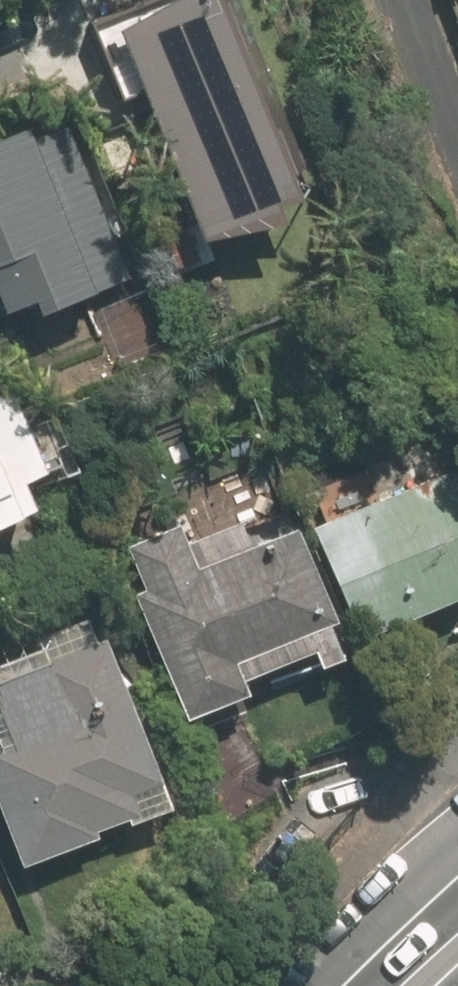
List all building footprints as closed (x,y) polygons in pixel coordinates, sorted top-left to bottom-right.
[(182,229),(281,192),(208,0),(159,0),(104,20),(182,229)] [(67,134),(33,148),(22,120),(0,129),(0,309),(21,300),(26,315),(123,276),(67,134)] [(165,339),(145,288),(92,308),(112,360),(165,339)] [(26,509),(16,483),(45,471),(12,388),(0,393),(0,519),(26,509)] [(457,593),(457,488),(449,466),(308,524),(354,635),(457,593)] [(235,677),(302,652),(308,668),(338,657),(293,536),(244,554),(230,516),(124,555),(137,590),(124,594),(170,718),(241,692),(235,677)] [(103,640),(0,676),(0,834),(11,866),(164,813),(103,640)]
